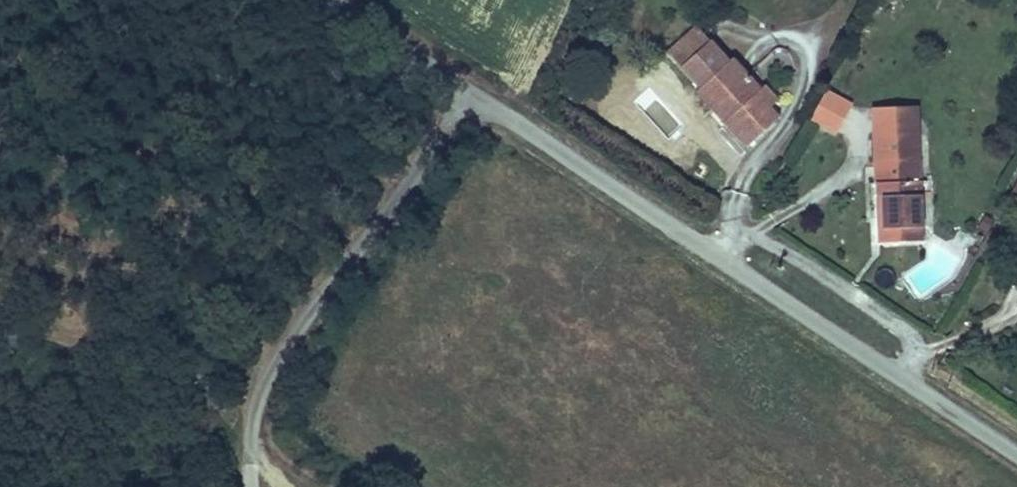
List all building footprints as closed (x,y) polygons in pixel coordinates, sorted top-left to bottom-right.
[(658,54),(672,69),(700,41),(687,27),(658,54)] [(700,41),(672,69),(691,88),(698,82),(724,108),(714,118),(740,147),(774,116),(764,106),(749,90),(754,85),(726,56),(719,61),(700,41)] [(758,81),(754,85),(749,90),(764,106),(773,97),(758,81)] [(698,82),(691,88),(689,91),(714,118),(724,108),(698,82)] [(807,119),(835,133),(851,100),(823,86),(807,119)] [(912,240),(903,107),(860,109),(870,242),(912,240)]
